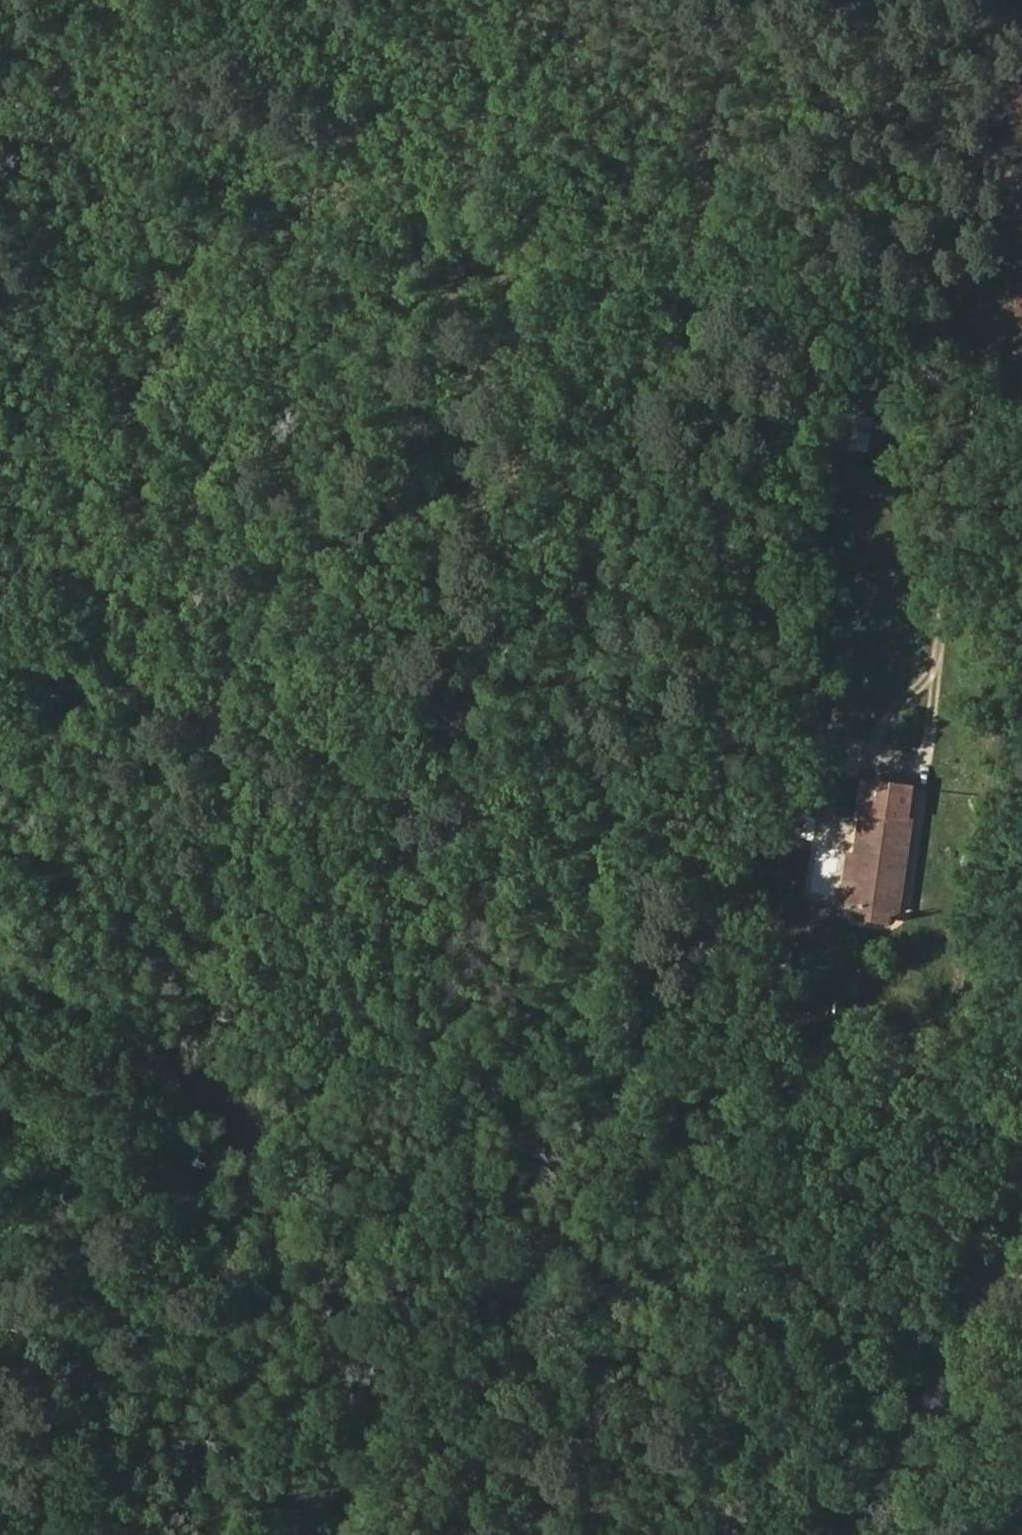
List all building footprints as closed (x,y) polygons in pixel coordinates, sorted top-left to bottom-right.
[(869,449),(873,419),(855,417),(851,446),(869,449)] [(897,913),(912,818),(908,817),(912,788),(869,782),(865,811),(862,810),(856,856),(849,906),(858,908),(872,910),(871,918),(888,921),(889,912),(897,913)] [(849,906),(856,856),(848,855),(841,905),(849,906)] [(871,918),(872,910),(858,908),(857,916),(871,918)]
